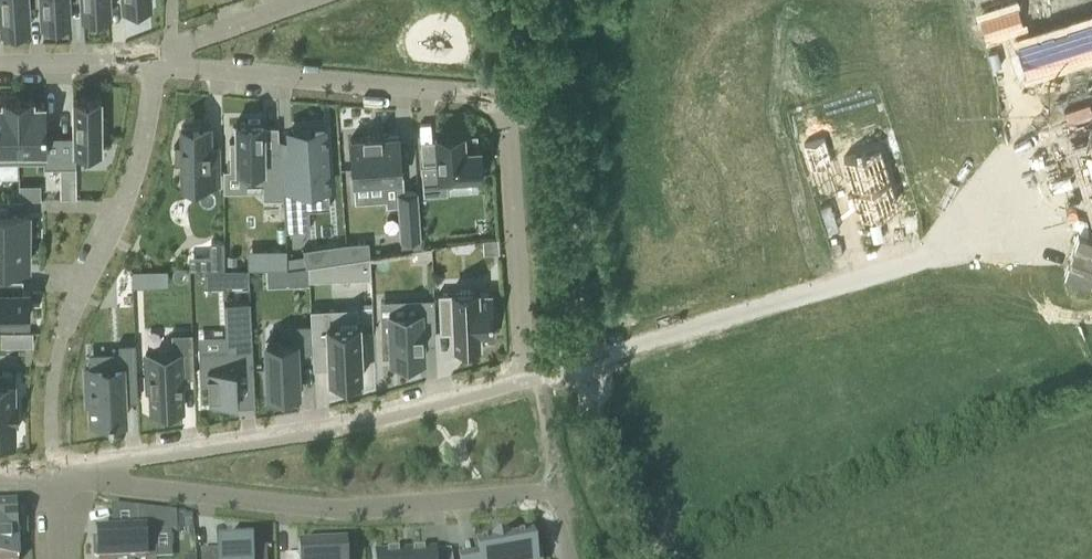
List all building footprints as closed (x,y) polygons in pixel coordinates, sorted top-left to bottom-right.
[(1,20),(1,29),(6,28),(29,27),(29,21),(28,0),(0,0),(0,5),(1,20)] [(41,14),(42,23),(46,22),(70,21),(69,13),(68,0),(40,0),(41,14)] [(82,11),(83,15),(87,15),(110,13),(109,2),(109,0),(82,0),(82,11)] [(1017,6),(979,17),(984,34),(1022,23),(1017,6)] [(1009,40),(1019,70),(1090,47),(1091,47),(1091,44),(1089,43),(1082,22),(1086,18),(1086,16),(1081,18),(1009,40)] [(74,136),(59,136),(60,167),(60,181),(76,180),(76,166),(76,155),(101,154),(101,142),(101,133),(106,133),(106,115),(101,115),(101,98),(73,98),(74,136)] [(5,162),(19,162),(18,99),(2,99),(2,101),(2,104),(0,104),(0,162),(5,162)] [(33,99),(18,99),(19,162),(44,161),(44,167),(60,167),(59,136),(45,136),(45,115),(44,103),(35,103),(33,103),(33,99)] [(236,140),(229,140),(230,169),(243,169),(244,184),(263,183),(263,198),(283,198),(283,192),(280,150),(264,150),(263,122),(260,122),(260,118),(248,118),(248,122),(236,122),(236,140)] [(181,145),(174,145),(174,153),(175,153),(175,162),(181,162),(181,172),(182,172),(182,182),(202,181),(202,182),(218,182),(218,146),(215,146),(215,147),(210,147),(209,125),(198,125),(198,126),(181,126),(182,136),(181,136),(181,145)] [(329,192),(325,131),(292,133),(296,191),(283,192),(283,198),(286,235),(311,233),(308,194),(329,192)] [(380,136),(380,133),(364,135),(364,137),(351,138),(354,181),(384,179),(385,185),(404,184),(402,167),(400,167),(398,135),(380,136)] [(438,164),(421,165),(423,195),(447,193),(446,177),(481,175),(479,147),(478,147),(477,134),(464,135),(464,134),(436,136),(436,140),(438,164)] [(824,136),(802,143),(810,168),(832,161),(824,136)] [(880,144),(842,156),(861,218),(887,210),(885,205),(896,202),(897,206),(899,206),(880,144)] [(1078,149),(1086,177),(1091,176),(1091,179),(1091,145),(1078,149)] [(41,185),(19,185),(19,199),(41,198),(41,185)] [(418,191),(397,192),(401,239),(421,238),(418,191)] [(27,239),(27,213),(19,213),(0,213),(0,239),(27,239)] [(497,238),(482,241),(483,253),(498,253),(497,238)] [(23,265),(27,265),(27,239),(0,239),(0,265),(23,265)] [(224,241),(209,241),(209,268),(225,268),(224,241)] [(346,243),(332,245),(333,261),(337,261),(347,259),(346,243)] [(347,259),(337,261),(338,279),(371,277),(370,256),(347,259)] [(308,265),(288,267),(289,284),(308,283),(309,283),(309,280),(308,265)] [(205,268),(205,284),(249,284),(249,268),(225,268),(205,268)] [(122,269),(115,279),(117,309),(134,309),(132,269),(122,269)] [(495,324),(495,307),(491,307),(490,294),(478,294),(478,290),(451,291),(451,293),(438,294),(440,332),(453,332),(453,344),(480,343),(479,338),(492,338),(492,324),(495,324)] [(27,319),(27,292),(23,292),(0,291),(0,319),(27,319)] [(409,314),(380,315),(381,335),(391,335),(392,361),(423,359),(421,321),(433,321),(435,321),(434,298),(420,299),(421,313),(409,314)] [(226,350),(199,351),(200,385),(208,385),(209,404),(213,404),(213,407),(234,406),(233,403),(238,403),(236,372),(253,372),(250,303),(224,304),(226,350)] [(365,356),(364,343),(361,343),(360,323),(340,324),(339,306),(310,308),(311,323),(312,341),(327,340),(329,378),(339,377),(339,381),(352,380),(352,377),(362,376),(361,356),(365,356)] [(286,342),(265,343),(268,392),(299,391),(297,354),(312,353),(312,341),(311,323),(285,324),(286,342)] [(19,332),(19,346),(33,346),(33,332),(19,332)] [(172,353),(146,354),(147,391),(151,391),(152,411),(183,410),(181,377),(194,377),(192,332),(171,333),(172,353)] [(119,366),(85,368),(87,402),(91,402),(92,421),(108,420),(108,422),(113,422),(113,420),(119,420),(119,419),(125,419),(123,379),(137,378),(135,342),(118,343),(119,351),(119,366)] [(0,372),(0,436),(13,436),(13,420),(16,420),(16,397),(12,397),(12,372),(0,372)] [(20,514),(16,514),(16,508),(0,509),(0,537),(17,536),(17,531),(20,531),(20,514)] [(155,534),(176,533),(175,514),(134,510),(135,533),(97,535),(97,540),(93,540),(94,558),(98,558),(156,558),(155,534)] [(17,536),(0,537),(0,558),(18,558),(17,536)] [(459,558),(539,558),(538,550),(533,551),(531,538),(510,542),(510,541),(489,545),(489,546),(476,548),(477,555),(459,558)] [(284,557),(284,558),(347,558),(346,545),(311,547),(298,548),(298,556),(284,557)] [(266,555),(271,555),(271,553),(253,554),(253,550),(217,552),(217,555),(201,556),(201,558),(266,558),(266,555)]
